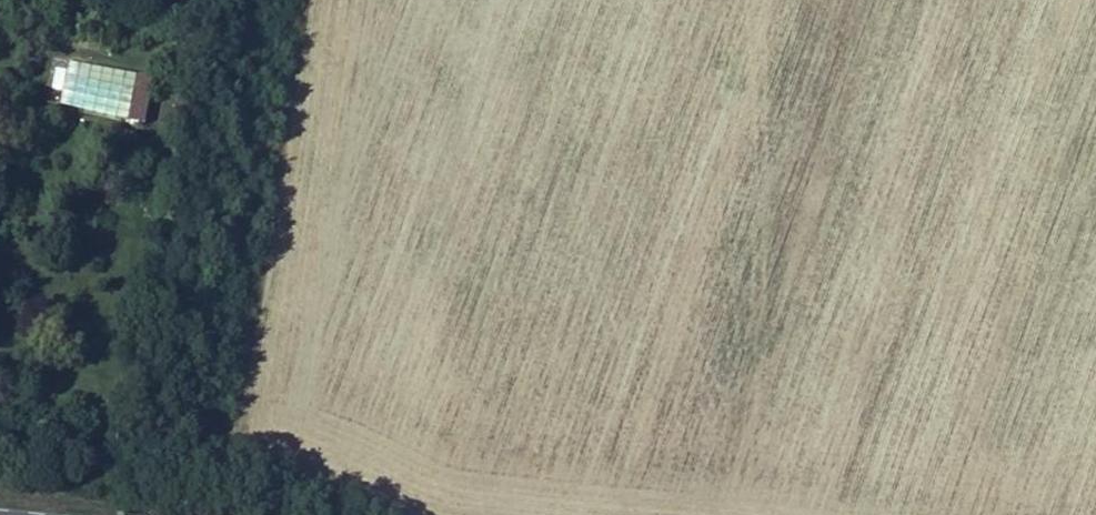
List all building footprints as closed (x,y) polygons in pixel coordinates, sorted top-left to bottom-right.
[(146,119),(152,73),(64,62),(58,108),(146,119)]
